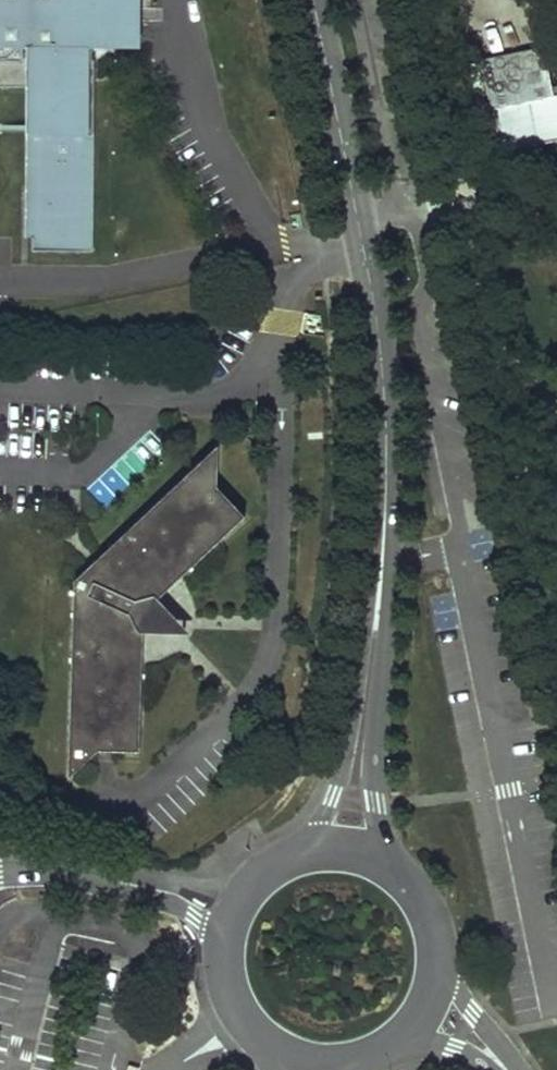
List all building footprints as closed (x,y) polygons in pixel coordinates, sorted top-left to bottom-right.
[(33,87),(32,251),(94,252),(95,60),(93,60),(93,48),(112,48),(112,45),(113,21),(122,21),(122,9),(113,9),(113,0),(0,0),(0,87),(33,87)] [(135,0),(113,0),(113,9),(122,9),(122,21),(113,21),(112,45),(134,45),(135,0)] [(490,108),(552,95),(543,52),(480,65),(479,62),(468,64),(477,111),(490,108)] [(490,108),(499,152),(556,140),(556,94),(552,95),(490,108)] [(218,487),(219,446),(76,581),(69,778),(98,751),(140,752),(144,629),(144,612),(156,601),(246,517),(218,487)] [(144,629),(185,631),(156,601),(144,612),(144,629)]
